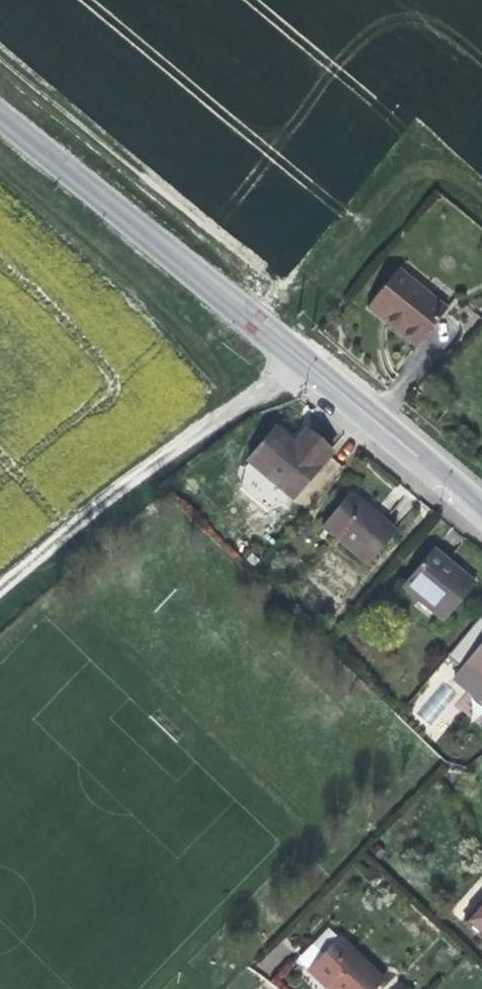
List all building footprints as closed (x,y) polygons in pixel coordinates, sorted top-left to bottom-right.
[(416,345),(442,313),(393,270),(360,307),(380,323),(384,319),(395,328),(416,345)] [(285,501),(324,456),(314,446),(302,435),(288,450),(268,434),(242,466),(285,501)] [(362,571),(387,539),(368,520),(346,498),(317,531),(362,571)] [(437,620),(464,588),(448,573),(425,551),(392,591),(409,608),(416,601),(437,620)] [(439,660),(454,673),(452,677),(468,690),(459,700),(468,707),(465,711),(473,718),(476,714),(481,718),(481,625),(475,619),(439,660)] [(465,930),(481,944),(481,911),(465,930)] [(321,930),(307,947),(320,960),(305,974),(320,988),(377,988),(321,930)]
